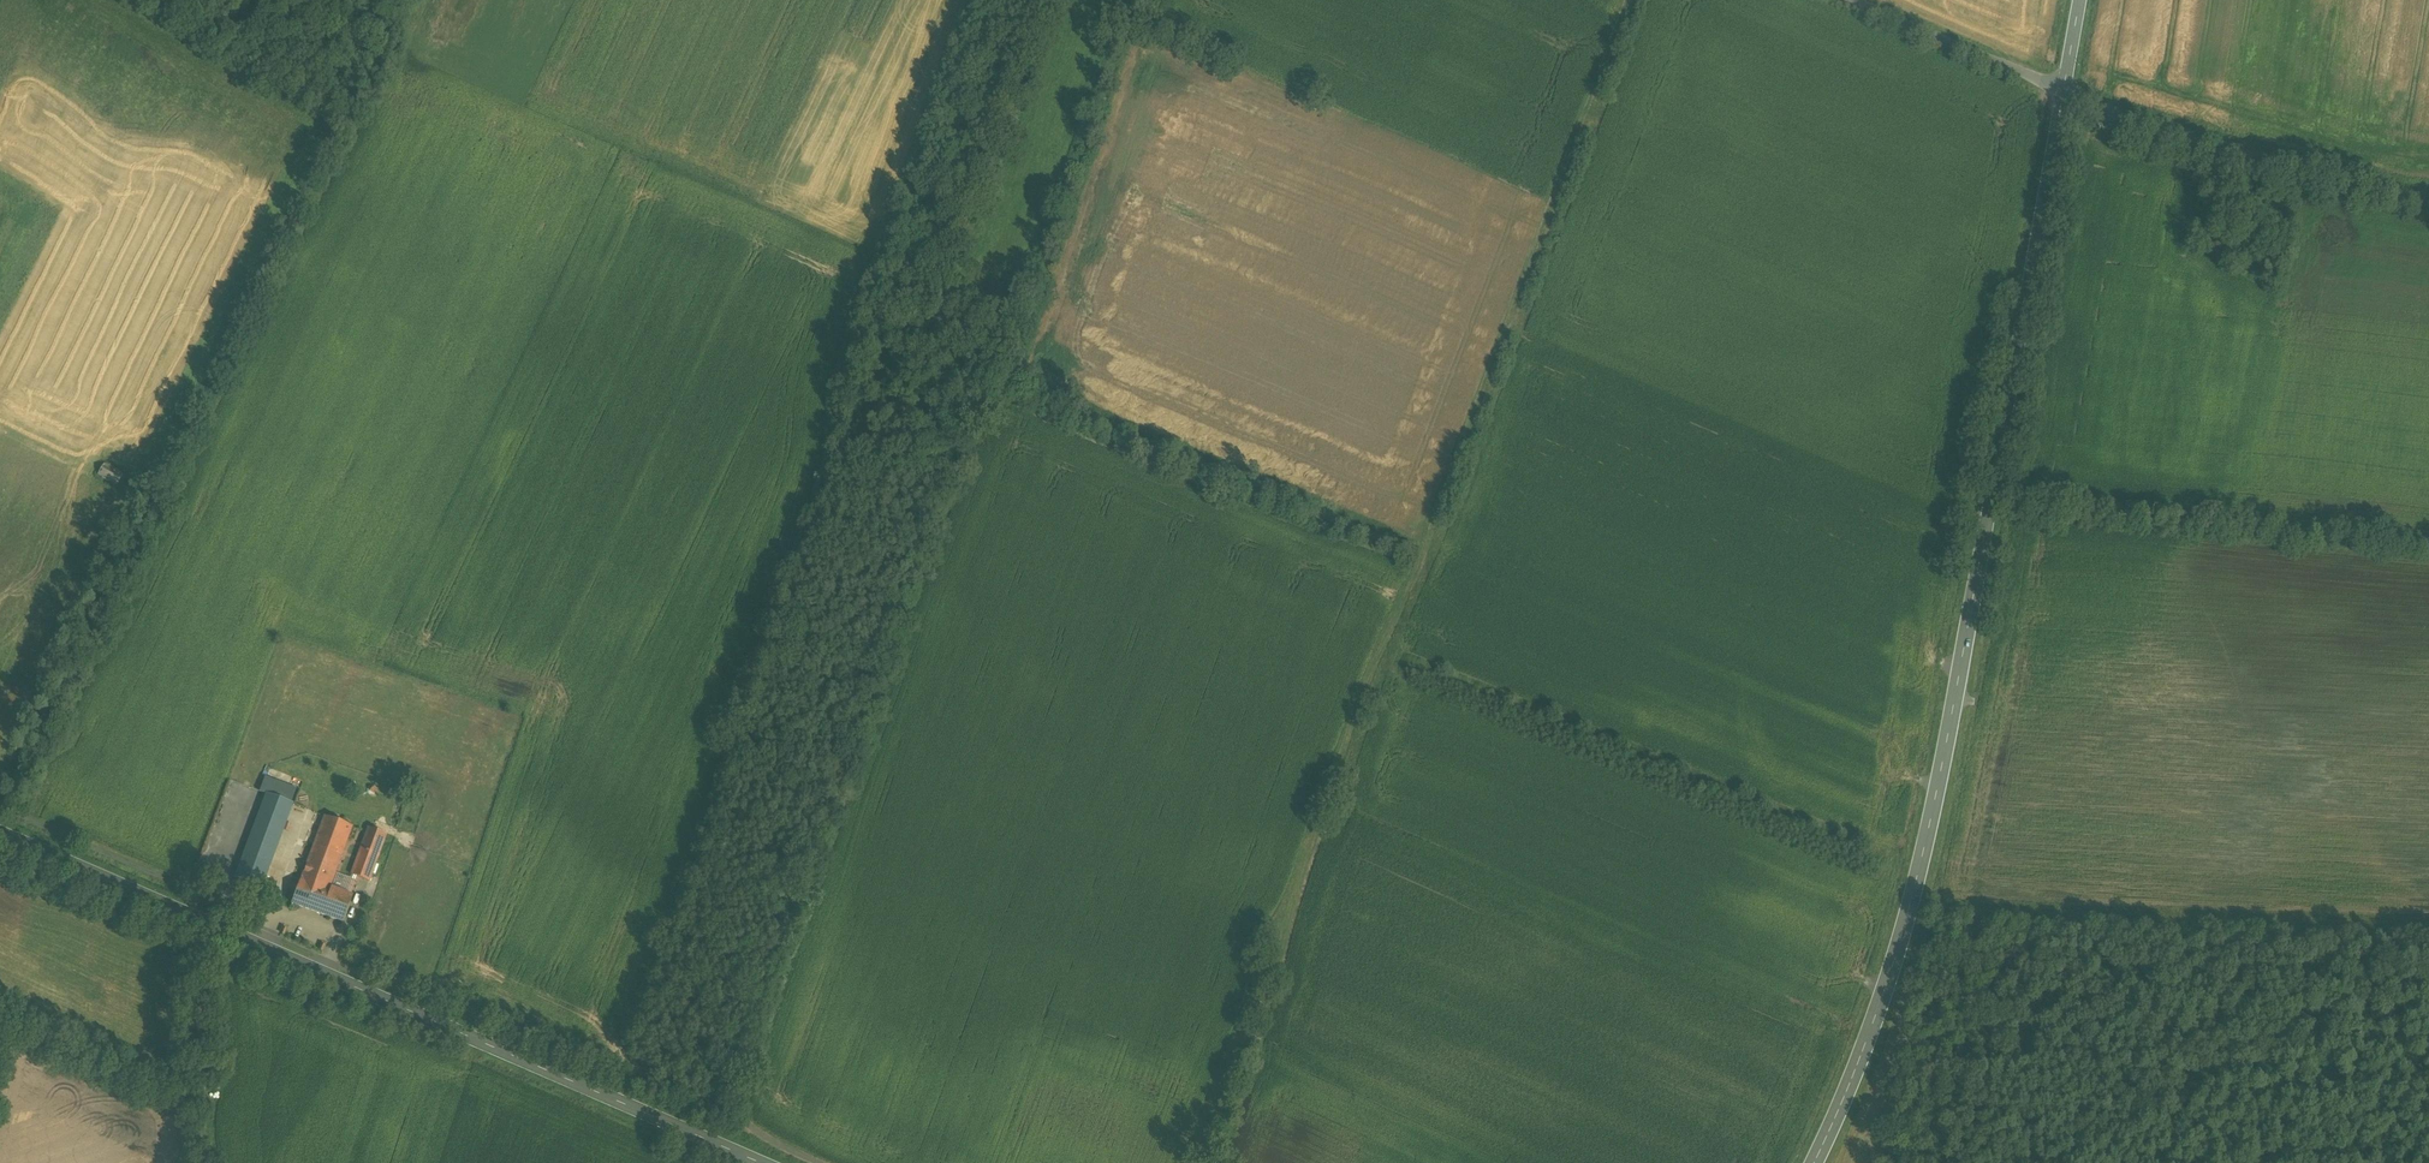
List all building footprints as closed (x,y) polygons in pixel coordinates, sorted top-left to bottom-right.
[(100,475),(112,480),(117,470),(105,464),(100,475)] [(291,804),(268,796),(237,879),(260,888),(291,804)] [(325,817),(302,879),(329,888),(352,827),(325,817)] [(369,828),(352,876),(369,882),(386,835),(369,828)] [(302,879),(301,878),(292,904),(343,923),(352,897),(329,888),(302,879)]
